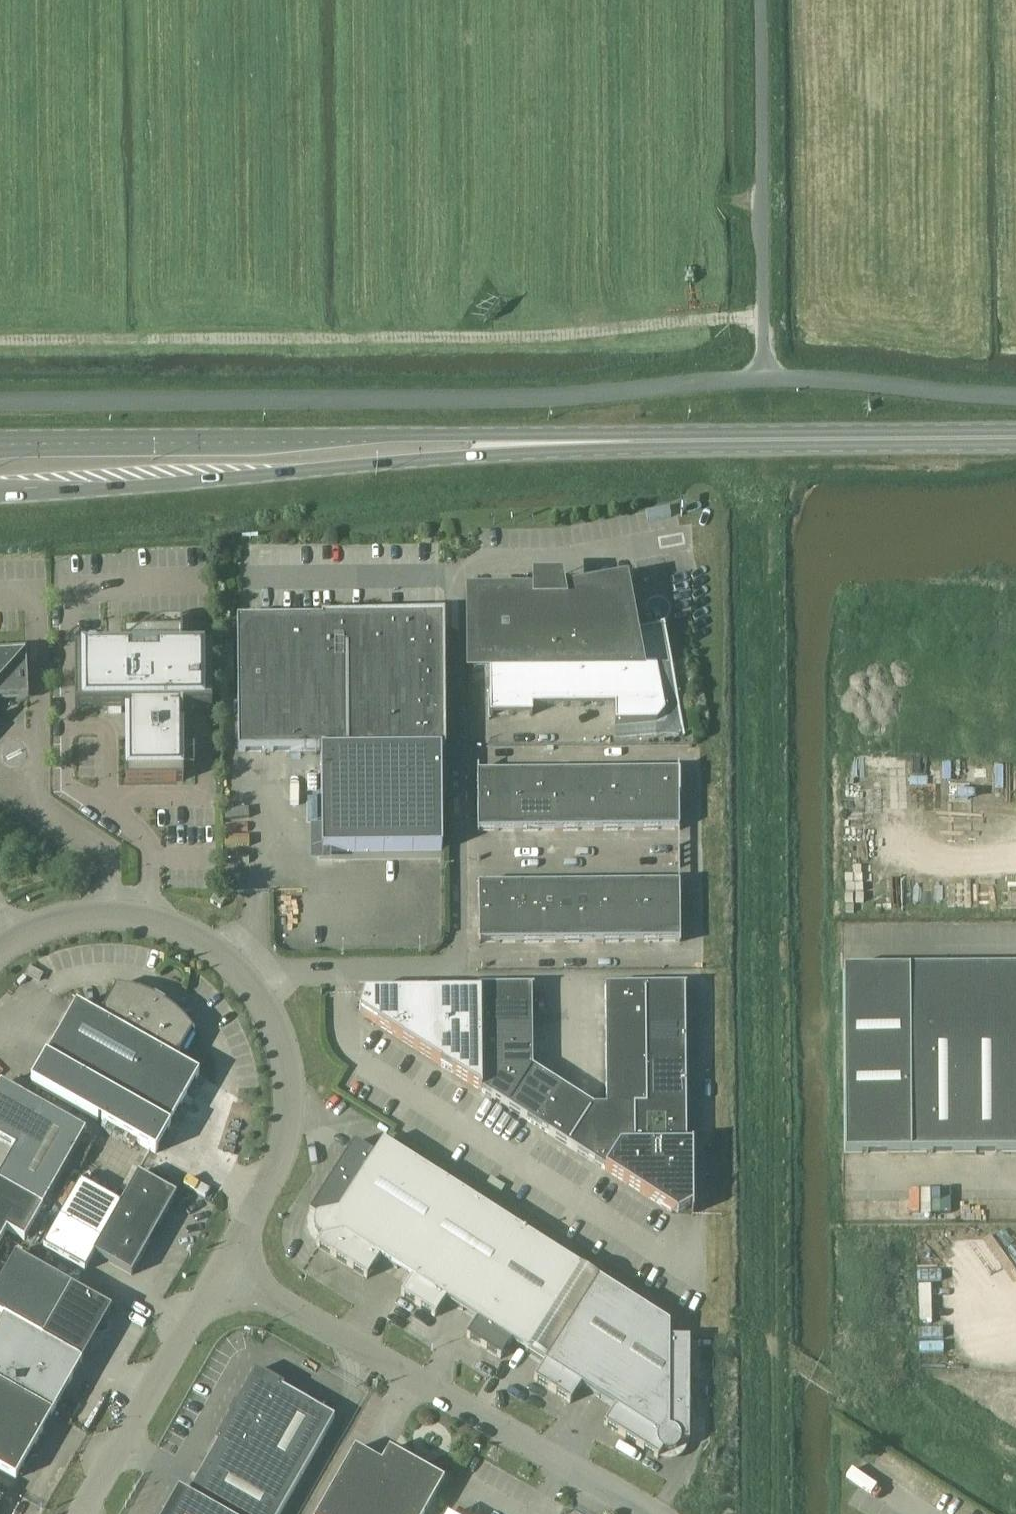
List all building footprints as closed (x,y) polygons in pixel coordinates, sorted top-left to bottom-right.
[(684,737),(663,627),(629,633),(623,599),(561,600),(560,596),(559,596),(559,600),(472,601),(472,635),(472,670),(489,670),(489,715),(532,715),(532,706),(614,706),(615,723),(656,723),(664,713),(677,710),(682,737),(684,737)] [(439,618),(236,620),(237,752),(321,752),(322,853),(442,852),(441,750),(439,618)] [(146,628),(141,631),(127,641),(124,643),(123,643),(120,644),(120,645),(122,645),(124,644),(124,659),(103,660),(103,656),(77,656),(78,707),(125,707),(125,782),(183,781),(182,706),(208,706),(207,655),(182,655),(181,623),(182,623),(182,622),(166,622),(164,622),(158,623),(156,624),(151,625),(146,628)] [(24,697),(22,657),(0,658),(0,698),(24,697)] [(638,801),(678,800),(678,771),(637,772),(638,801)] [(518,802),(558,801),(557,772),(517,773),(518,802)] [(558,801),(598,801),(597,772),(557,772),(558,801)] [(598,801),(638,801),(637,772),(597,772),(598,801)] [(477,802),(518,802),(517,773),(477,773),(477,802)] [(678,800),(638,801),(638,829),(678,829),(678,800)] [(558,801),(518,802),(518,830),(558,830),(558,801)] [(558,801),(558,830),(598,830),(598,801),(558,801)] [(598,801),(598,830),(638,829),(638,801),(598,801)] [(518,830),(518,802),(477,802),(477,831),(518,830)] [(598,884),(598,913),(638,912),(638,883),(598,884)] [(638,883),(638,912),(679,912),(679,883),(638,883)] [(518,885),(519,913),(559,913),(558,884),(518,885)] [(558,884),(559,913),(598,913),(598,884),(558,884)] [(519,913),(518,885),(478,885),(478,914),(519,913)] [(220,907),(225,897),(216,892),(211,902),(220,907)] [(638,912),(598,913),(599,941),(639,941),(638,912)] [(679,912),(638,912),(639,941),(679,941),(679,912)] [(519,913),(478,914),(478,943),(519,942),(519,913)] [(559,913),(519,913),(519,942),(559,942),(559,913)] [(598,913),(559,913),(559,942),(599,941),(598,913)] [(843,970),(844,1154),(1015,1153),(1015,969),(843,970)] [(644,986),(645,1027),(685,1026),(684,987),(686,987),(686,985),(644,986)] [(645,1027),(644,986),(604,986),(605,1027),(645,1027)] [(480,1028),(532,1028),(532,988),(533,988),(533,987),(477,988),(477,989),(479,989),(479,994),(480,1028)] [(33,1082),(32,1083),(156,1153),(168,1132),(170,1127),(169,1127),(199,1075),(199,1074),(176,1061),(190,1035),(192,1034),(193,1035),(194,1034),(182,1019),(167,1006),(150,997),(132,991),(113,988),(112,989),(114,990),(114,992),(99,1018),(76,1005),(76,1006),(46,1058),(44,1062),(33,1082)] [(400,1039),(399,994),(358,995),(358,996),(372,996),(366,1016),(365,1016),(365,1017),(400,1039)] [(399,994),(400,1039),(440,1065),(440,994),(399,994)] [(480,1091),(480,1028),(479,994),(440,994),(440,1065),(480,1091)] [(685,1026),(645,1027),(645,1067),(685,1066),(685,1026)] [(645,1027),(605,1027),(605,1067),(645,1067),(645,1027)] [(532,1028),(480,1028),(480,1091),(507,1107),(532,1068),(533,1068),(532,1028)] [(646,1106),(686,1106),(685,1066),(645,1067),(646,1106)] [(606,1107),(634,1107),(646,1106),(645,1067),(605,1067),(606,1106),(606,1107)] [(532,1068),(507,1107),(537,1127),(563,1087),(533,1068),(532,1068)] [(1,1085),(0,1087),(0,1140),(15,1149),(0,1175),(0,1235),(3,1237),(7,1230),(25,1240),(43,1208),(86,1132),(1,1085)] [(568,1146),(593,1106),(563,1087),(537,1127),(568,1146)] [(593,1106),(568,1146),(605,1170),(620,1147),(635,1147),(634,1107),(606,1107),(606,1106),(593,1106)] [(686,1106),(646,1106),(634,1107),(635,1147),(692,1147),(692,1144),(691,1144),(691,1146),(686,1146),(686,1106)] [(378,1257),(430,1172),(383,1142),(374,1156),(354,1143),(309,1213),(316,1218),(314,1222),(314,1227),(315,1232),(317,1236),(321,1239),(316,1246),(367,1279),(379,1258),(378,1257)] [(691,1199),(692,1214),(693,1214),(692,1147),(635,1147),(620,1147),(605,1170),(671,1212),(672,1211),(671,1211),(691,1199)] [(415,1305),(479,1203),(430,1172),(378,1257),(379,1258),(411,1279),(401,1295),(415,1305)] [(138,1174),(120,1206),(116,1214),(154,1235),(176,1195),(138,1174)] [(85,1271),(94,1254),(131,1275),(154,1235),(116,1214),(120,1206),(80,1183),(43,1248),(85,1271)] [(479,1203),(415,1305),(435,1317),(445,1300),(474,1319),(527,1234),(479,1203)] [(527,1234),(474,1319),(477,1320),(466,1337),(500,1359),(511,1342),(523,1350),(576,1265),(527,1234)] [(82,1362),(111,1310),(13,1255),(0,1278),(0,1316),(82,1362)] [(523,1350),(544,1364),(534,1380),(560,1397),(624,1296),(576,1265),(523,1350)] [(624,1296),(560,1397),(570,1403),(581,1387),(615,1408),(619,1411),(669,1331),(669,1324),(624,1296)] [(0,1316),(0,1385),(52,1415),(82,1362),(0,1316)] [(680,1444),(680,1442),(689,1442),(689,1339),(669,1339),(669,1331),(619,1411),(615,1408),(604,1425),(658,1459),(662,1452),(664,1453),(666,1454),(667,1454),(670,1454),(671,1454),(672,1454),(675,1453),(676,1452),(678,1450),(679,1449),(679,1448),(680,1446),(680,1445),(680,1444)] [(334,1419),(282,1389),(284,1386),(256,1370),(215,1443),(217,1444),(187,1496),(178,1491),(165,1513),(280,1513),(334,1419)] [(0,1385),(0,1470),(16,1479),(52,1415),(0,1385)] [(444,1481),(389,1450),(381,1463),(355,1449),(318,1513),(425,1513),(444,1481)]
